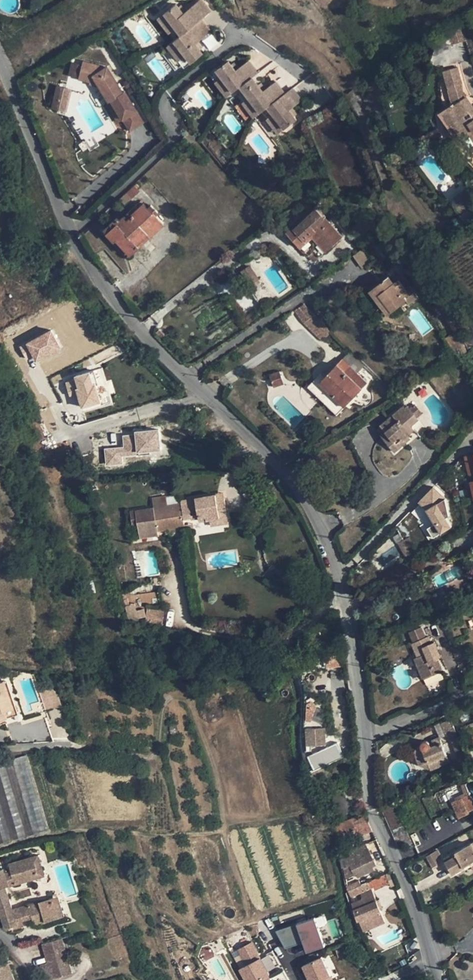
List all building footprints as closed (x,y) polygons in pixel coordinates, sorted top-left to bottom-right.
[(156,19),(168,36),(173,33),(179,40),(167,48),(179,63),(184,59),(190,67),(204,57),(195,44),(211,32),(203,20),(214,12),(205,0),(202,0),(183,14),(176,4),(156,19)] [(462,26),(447,31),(451,45),(466,41),(462,26)] [(202,40),(209,49),(217,43),(210,33),(202,40)] [(229,59),(214,71),(221,80),(216,84),(226,98),(238,89),(253,77),(260,73),(250,60),(237,70),(229,59)] [(73,62),(69,76),(78,78),(82,64),(73,62)] [(90,84),(99,86),(109,101),(111,100),(122,119),(136,110),(124,91),(122,92),(107,67),(106,67),(82,62),(82,64),(78,78),(90,81),(90,84)] [(459,142),(470,134),(472,138),(472,106),(467,97),(465,97),(462,92),(462,84),(457,67),(444,71),(448,87),(449,87),(452,99),(455,104),(440,114),(459,142)] [(263,91),(253,77),(238,89),(246,100),(242,104),(257,124),(264,119),(278,137),(299,122),(291,112),(304,103),(292,87),(286,92),(277,81),(263,91)] [(138,182),(119,199),(125,204),(140,191),(138,189),(142,186),(138,182)] [(458,197),(450,204),(460,216),(468,210),(458,197)] [(117,218),(103,230),(114,241),(116,238),(130,254),(163,223),(156,215),(158,213),(151,205),(148,208),(143,203),(131,214),(129,212),(119,220),(117,218)] [(313,227),(324,217),(317,210),(307,219),(313,227)] [(304,217),(288,232),(308,255),(320,244),(326,251),(341,236),(324,217),(313,227),(304,217)] [(258,279),(250,266),(242,271),(251,284),(258,279)] [(388,276),(370,290),(388,314),(406,300),(402,295),(407,291),(402,285),(398,280),(394,284),(388,276)] [(409,287),(406,289),(407,291),(402,295),(406,300),(409,304),(417,298),(409,287)] [(303,303),(293,310),(302,323),(305,322),(316,315),(303,303)] [(333,331),(316,315),(305,322),(324,341),(333,331)] [(159,329),(156,332),(162,338),(164,335),(159,329)] [(35,363),(61,350),(51,330),(25,343),(35,363)] [(456,331),(446,337),(454,350),(464,344),(456,331)] [(94,334),(96,368),(81,375),(82,375),(66,381),(67,397),(75,394),(82,410),(90,406),(97,405),(99,408),(107,408),(115,404),(114,384),(111,379),(107,379),(101,364),(121,355),(121,351),(117,343),(109,343),(105,333),(94,334)] [(343,358),(351,366),(357,372),(364,366),(349,352),(343,358)] [(345,372),(348,369),(353,373),(349,377),(362,389),(368,382),(343,358),(337,365),(345,372)] [(332,394),(325,402),(338,415),(362,389),(349,377),(353,373),(348,369),(345,372),(337,365),(320,382),(332,394)] [(279,372),(269,375),(274,387),(283,384),(279,372)] [(415,404),(410,409),(417,417),(422,413),(415,404)] [(404,407),(381,426),(390,437),(386,441),(395,451),(406,441),(403,438),(407,435),(414,429),(411,426),(418,419),(417,417),(410,409),(408,406),(407,406),(405,408),(404,407)] [(381,426),(376,429),(386,441),(390,437),(381,426)] [(160,452),(158,430),(121,433),(122,446),(103,448),(104,466),(123,464),(123,455),(160,452)] [(434,487),(415,503),(442,534),(451,527),(444,519),(450,513),(440,502),(444,499),(434,487)] [(197,503),(182,506),(184,518),(192,517),(192,518),(199,517),(200,520),(210,518),(220,517),(220,514),(227,512),(224,498),(217,499),(216,494),(196,498),(197,503)] [(154,505),(158,530),(165,529),(185,525),(184,518),(182,506),(182,503),(167,505),(166,496),(152,498),(154,505)] [(182,506),(197,503),(196,498),(181,500),(182,503),(182,506)] [(154,505),(129,508),(132,526),(138,525),(140,538),(158,535),(154,505)] [(210,518),(211,525),(229,522),(227,512),(220,514),(220,517),(210,518)] [(165,529),(166,534),(186,530),(185,525),(165,529)] [(409,537),(404,540),(408,548),(413,545),(409,537)] [(404,540),(403,539),(398,541),(406,558),(412,555),(408,548),(404,540)] [(440,597),(438,598),(442,607),(451,605),(447,595),(440,597)] [(127,604),(125,599),(121,600),(128,622),(137,619),(131,603),(127,604)] [(145,623),(163,625),(164,610),(146,608),(145,623)] [(462,623),(448,629),(452,640),(466,635),(462,623)] [(421,627),(409,632),(414,642),(412,643),(418,657),(415,658),(423,679),(442,671),(437,659),(441,657),(434,642),(431,643),(428,636),(425,637),(421,627)] [(8,679),(5,680),(16,715),(19,714),(8,679)] [(0,682),(0,720),(8,717),(16,715),(5,680),(0,682)] [(55,684),(39,689),(46,710),(63,705),(55,684)] [(314,720),(313,703),(305,704),(306,721),(314,720)] [(450,720),(440,724),(446,737),(448,736),(456,732),(450,720)] [(306,749),(326,747),(324,727),(304,729),(306,749)] [(456,732),(448,736),(453,747),(461,744),(456,732)] [(463,736),(468,750),(470,748),(472,747),(472,737),(471,732),(467,734),(463,736)] [(422,747),(413,750),(420,765),(427,762),(430,770),(449,763),(447,756),(439,738),(432,741),(432,742),(429,743),(429,742),(428,742),(427,741),(426,741),(425,741),(424,742),(423,742),(422,743),(422,744),(421,745),(422,745),(422,746),(422,747)] [(313,771),(344,756),(337,742),(306,757),(313,771)] [(461,744),(453,747),(456,755),(464,751),(461,744)] [(49,829),(27,754),(5,760),(26,835),(49,829)] [(5,760),(0,762),(0,799),(12,839),(26,835),(5,760)] [(338,761),(323,768),(326,774),(341,766),(338,761)] [(464,785),(465,787),(469,795),(471,799),(472,798),(472,781),(464,785)] [(469,795),(465,787),(458,790),(461,799),(469,795)] [(353,811),(343,789),(332,794),(342,816),(353,811)] [(452,803),(459,818),(469,814),(468,812),(472,810),(472,804),(471,799),(469,795),(461,799),(452,803)] [(0,799),(0,843),(12,839),(0,799)] [(388,807),(382,810),(389,825),(394,837),(397,843),(398,844),(399,846),(400,846),(411,843),(409,837),(402,839),(400,834),(388,807)] [(352,818),(336,825),(338,836),(339,842),(372,830),(368,821),(364,812),(352,818)] [(366,843),(343,854),(346,866),(343,867),(346,879),(355,875),(377,865),(366,843)] [(456,852),(457,855),(446,861),(446,863),(452,873),(464,867),(470,864),(472,862),(472,847),(472,846),(472,843),(471,844),(456,852)] [(434,852),(426,856),(433,868),(441,863),(438,858),(434,852)] [(456,852),(444,858),(446,861),(457,855),(456,852)] [(3,916),(6,928),(14,925),(14,928),(24,925),(22,920),(33,917),(37,916),(39,923),(64,915),(56,889),(50,891),(39,854),(14,862),(16,870),(12,871),(5,873),(4,868),(0,869),(0,917),(3,916)] [(446,863),(444,864),(450,874),(452,873),(446,863)] [(452,873),(450,874),(451,877),(471,866),(470,864),(464,867),(452,873)] [(386,874),(378,877),(381,884),(388,881),(386,874)] [(360,885),(355,875),(346,879),(348,890),(360,885)] [(378,877),(371,880),(374,887),(375,890),(382,886),(381,884),(378,877)] [(371,880),(348,890),(351,897),(361,892),(362,898),(352,903),(354,910),(355,912),(358,920),(369,915),(377,912),(381,910),(378,903),(377,900),(371,888),(374,887),(371,880)] [(377,912),(369,915),(372,922),(380,918),(377,912)] [(316,918),(276,933),(286,947),(303,943),(307,951),(325,944),(316,918)] [(73,973),(62,938),(49,941),(42,943),(48,962),(41,964),(46,979),(59,976),(73,973)] [(252,943),(238,950),(246,965),(238,970),(244,979),(271,979),(252,943)] [(308,979),(333,979),(323,957),(302,966),(308,979)] [(9,961),(0,964),(0,979),(16,979),(9,961)]
